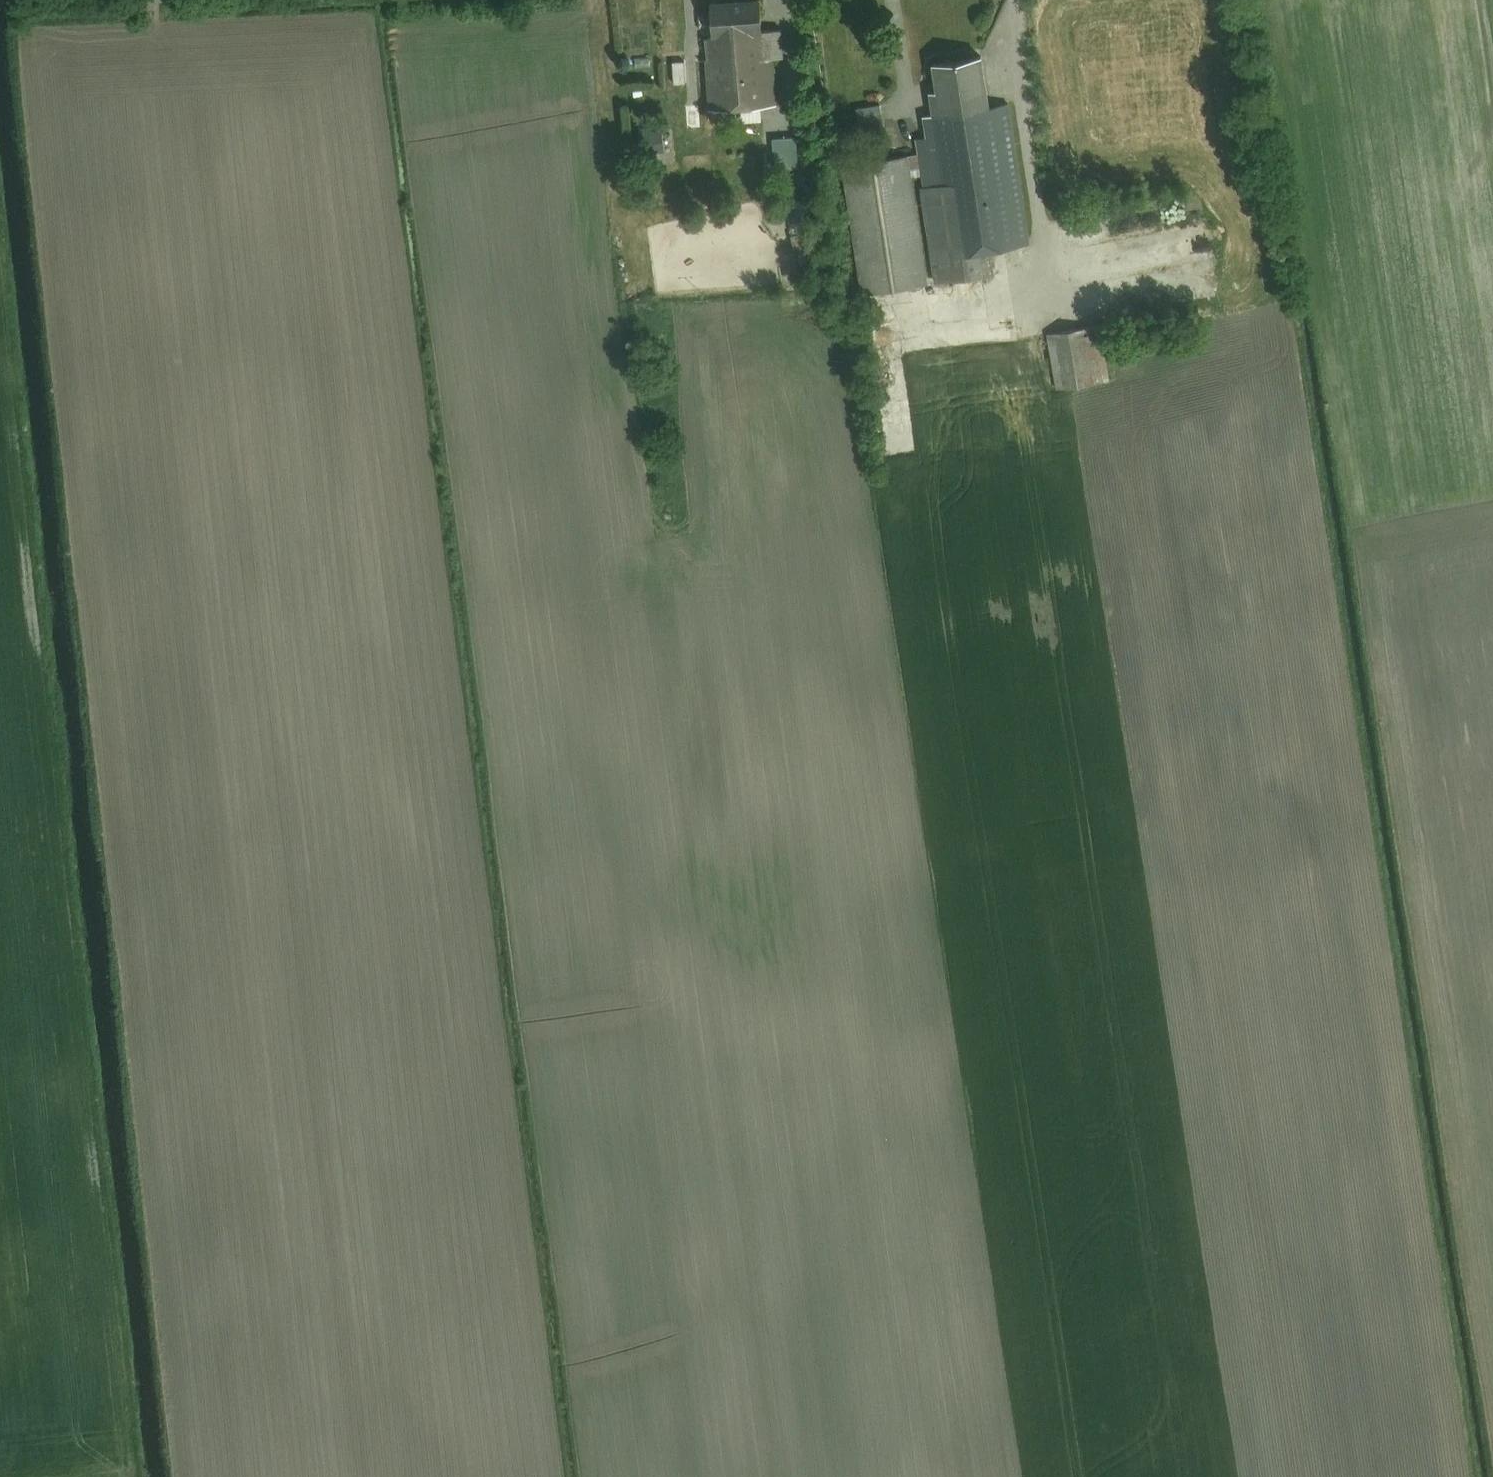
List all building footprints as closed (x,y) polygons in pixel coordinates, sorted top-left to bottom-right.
[(705,30),(754,23),(764,22),(761,0),(701,0),(705,30)] [(715,108),(795,98),(786,27),(755,31),(754,23),(705,30),(715,108)] [(981,105),(974,51),(925,58),(932,112),(981,105)] [(932,112),(922,113),(925,130),(913,132),(932,277),(984,270),(981,248),(1028,242),(1010,101),(981,105),(932,112)] [(860,125),(881,124),(880,102),(859,103),(860,125)] [(798,133),(771,135),(774,170),(802,167),(798,133)] [(911,154),(845,163),(861,287),(927,278),(911,154)] [(1099,322),(1045,329),(1053,385),(1107,378),(1099,322)]
